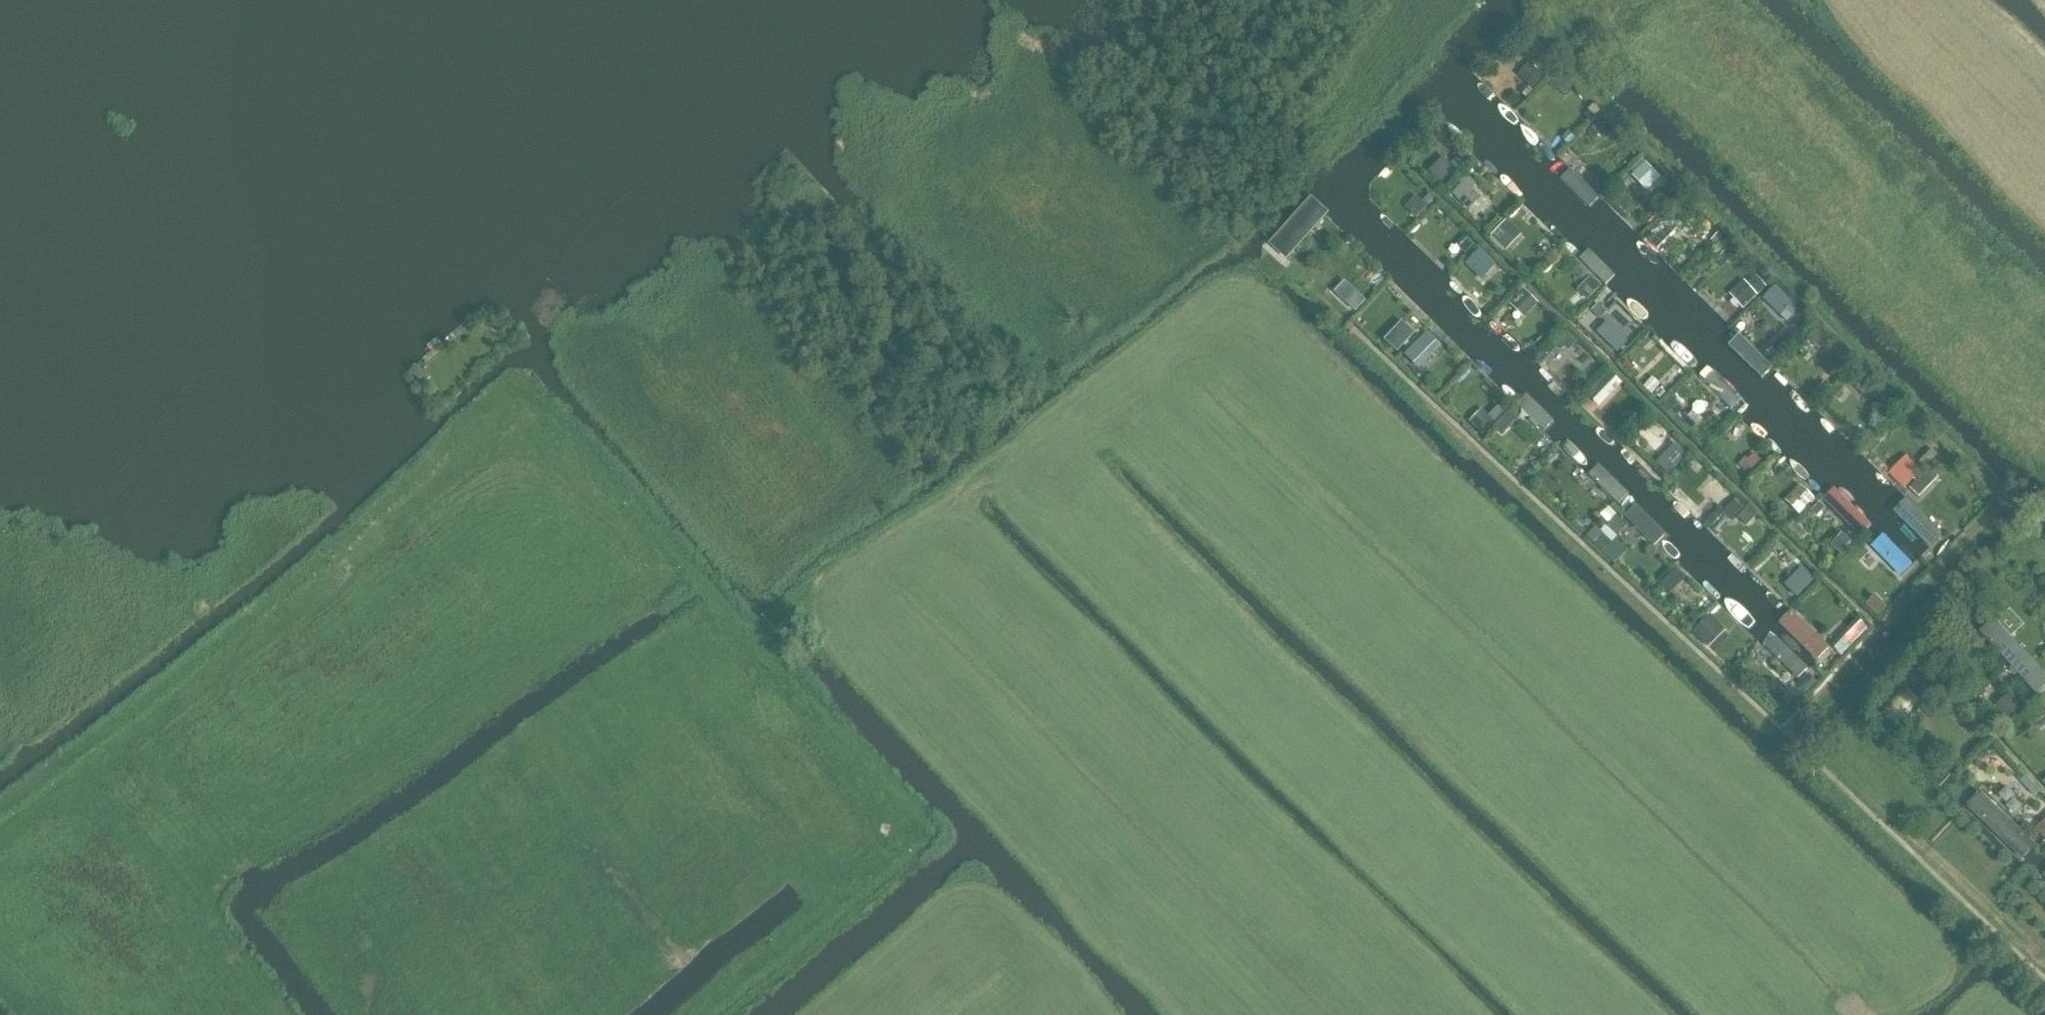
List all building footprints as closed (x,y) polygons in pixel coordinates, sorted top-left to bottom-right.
[(1537,72),(1526,83),(1534,91),(1545,79),(1537,72)] [(1578,94),(1560,75),(1549,87),(1567,105),(1578,94)] [(1516,123),(1500,141),(1538,180),(1554,161),(1516,123)] [(1535,179),(1504,150),(1488,165),(1520,194),(1535,179)] [(1441,187),(1468,163),(1461,156),(1451,165),(1445,159),(1429,173),(1441,187)] [(1632,178),(1647,193),(1661,181),(1645,165),(1632,178)] [(1570,169),(1560,181),(1561,183),(1589,209),(1599,197),(1572,172),(1570,169)] [(1468,213),(1482,199),(1474,191),(1479,186),(1470,177),(1451,196),(1468,213)] [(1287,259),(1331,212),(1313,195),(1269,242),(1287,259)] [(1428,208),(1421,202),(1409,215),(1416,221),(1428,208)] [(1667,219),(1646,240),(1657,251),(1678,230),(1667,219)] [(1499,248),(1516,230),(1508,222),(1491,240),(1499,248)] [(1712,242),(1720,250),(1729,242),(1720,234),(1712,242)] [(1467,256),(1476,246),(1465,237),(1456,246),(1467,256)] [(1689,288),(1645,244),(1636,252),(1682,294),(1689,288)] [(1482,282),(1497,266),(1480,250),(1465,266),(1482,282)] [(1728,250),(1720,258),(1727,265),(1735,257),(1728,250)] [(1589,252),(1580,262),(1608,288),(1618,278),(1589,252)] [(1739,289),(1753,303),(1767,288),(1756,277),(1748,285),(1745,282),(1739,289)] [(1484,315),(1449,281),(1436,293),(1472,327),(1484,315)] [(1595,281),(1581,295),(1588,302),(1602,288),(1595,281)] [(1663,317),(1624,284),(1615,294),(1651,330),(1663,317)] [(1355,312),(1365,302),(1349,287),(1340,297),(1355,312)] [(1524,320),(1539,305),(1524,291),(1510,306),(1524,320)] [(1729,327),(1695,295),(1690,301),(1723,332),(1729,327)] [(1500,333),(1491,323),(1486,329),(1496,338),(1500,333)] [(1607,323),(1598,333),(1617,352),(1627,342),(1607,323)] [(1398,355),(1415,336),(1402,324),(1384,342),(1398,355)] [(1822,351),(1831,342),(1819,330),(1810,339),(1822,351)] [(1547,365),(1573,338),(1567,333),(1541,360),(1547,365)] [(1421,371),(1442,350),(1426,335),(1405,356),(1421,371)] [(1737,335),(1727,345),(1729,347),(1759,377),(1770,366),(1737,335)] [(1699,363),(1676,342),(1667,346),(1689,367),(1699,363)] [(1486,353),(1476,364),(1503,390),(1514,380),(1486,353)] [(1711,368),(1700,380),(1738,417),(1750,405),(1711,368)] [(1811,406),(1773,369),(1764,377),(1804,413),(1811,406)] [(1609,376),(1592,393),(1603,403),(1619,386),(1609,376)] [(1658,398),(1665,391),(1655,381),(1648,389),(1658,398)] [(1566,397),(1554,385),(1548,391),(1561,403),(1566,397)] [(1516,402),(1544,430),(1554,420),(1527,391),(1516,402)] [(1676,419),(1684,411),(1672,400),(1664,408),(1676,419)] [(1482,435),(1503,413),(1498,408),(1489,418),(1482,411),(1470,424),(1482,435)] [(1786,441),(1753,409),(1743,420),(1775,452),(1786,441)] [(1506,417),(1500,424),(1508,432),(1515,426),(1506,417)] [(1837,433),(1825,422),(1822,422),(1821,427),(1831,438),(1837,433)] [(1561,423),(1549,435),(1582,467),(1594,456),(1578,440),(1561,423)] [(1601,429),(1596,428),(1596,435),(1608,446),(1614,446),(1614,442),(1601,429)] [(1675,446),(1657,465),(1669,477),(1687,457),(1675,446)] [(1621,449),(1619,449),(1617,452),(1633,467),(1636,467),(1635,464),(1621,449)] [(1926,472),(1939,459),(1931,451),(1918,464),(1926,472)] [(1749,476),(1763,461),(1756,454),(1749,461),(1746,459),(1739,467),(1749,476)] [(1906,459),(1888,477),(1903,492),(1921,474),(1906,459)] [(1801,466),(1795,462),(1788,461),(1794,472),(1805,479),(1810,476),(1801,466)] [(1630,493),(1600,463),(1590,474),(1619,504),(1630,493)] [(1919,501),(1939,481),(1929,471),(1909,491),(1919,501)] [(1731,496),(1712,478),(1701,489),(1720,507),(1731,496)] [(1695,522),(1663,489),(1659,493),(1691,526),(1695,522)] [(1835,489),(1824,499),(1860,536),(1872,526),(1835,489)] [(1794,494),(1787,501),(1799,513),(1813,499),(1803,490),(1797,496),(1794,494)] [(1731,524),(1747,508),(1737,499),(1722,515),(1731,524)] [(1909,500),(1895,513),(1930,548),(1932,549),(1945,536),(1909,500)] [(1806,512),(1814,519),(1824,509),(1816,501),(1806,512)] [(1637,504),(1628,513),(1662,544),(1670,535),(1637,504)] [(1748,529),(1757,518),(1748,510),(1738,520),(1748,529)] [(1707,534),(1703,532),(1702,537),(1718,552),(1722,551),(1723,548),(1707,534)] [(1603,553),(1612,544),(1603,535),(1594,545),(1603,553)] [(1849,537),(1838,548),(1846,555),(1859,541),(1853,536),(1851,538),(1849,537)] [(1883,538),(1872,547),(1905,578),(1914,567),(1883,538)] [(1610,560),(1622,546),(1616,540),(1603,554),(1610,560)] [(1685,552),(1678,560),(1715,592),(1720,585),(1685,552)] [(1802,569),(1785,586),(1797,597),(1813,580),(1802,569)] [(1676,570),(1659,587),(1668,595),(1684,578),(1676,570)] [(1768,592),(1761,590),(1764,597),(1776,608),(1780,605),(1768,592)] [(1770,628),(1734,597),(1727,604),(1760,638),(1770,628)] [(1874,597),(1867,604),(1879,616),(1886,609),(1874,597)] [(1790,610),(1779,622),(1817,662),(1831,649),(1790,610)] [(1846,628),(1859,642),(1870,633),(1857,618),(1846,628)] [(1710,647),(1724,632),(1710,619),(1695,634),(1710,647)] [(1989,624),(1978,635),(2018,675),(2029,663),(1989,624)] [(1778,639),(1766,651),(1800,683),(1812,670),(1778,639)] [(1837,662),(1847,653),(1838,644),(1828,652),(1837,662)] [(1818,683),(1810,675),(1797,688),(1806,696),(1818,683)] [(1995,710),(2007,723),(2022,709),(2010,696),(1995,710)] [(2034,851),(2003,819),(1990,830),(2025,862),(2034,851)]
